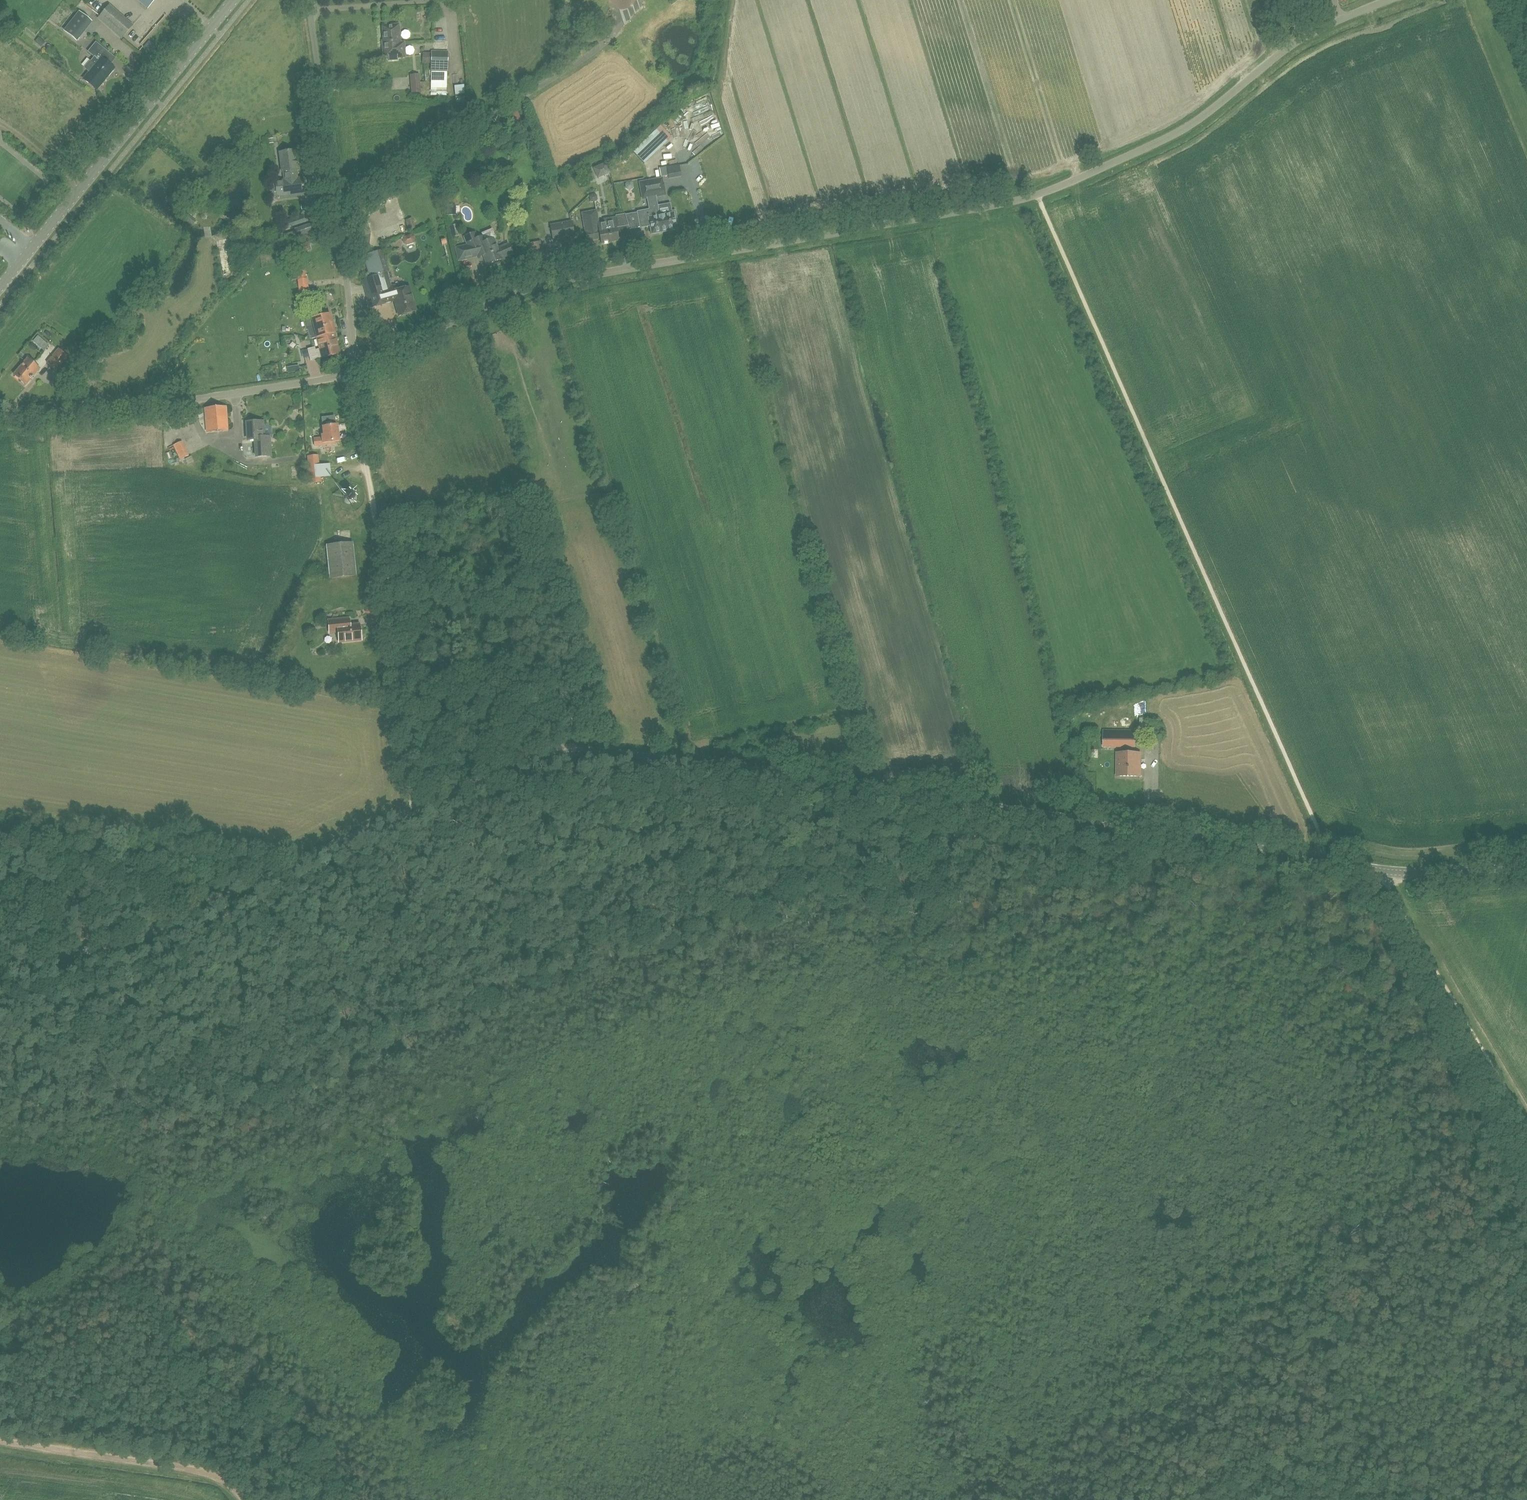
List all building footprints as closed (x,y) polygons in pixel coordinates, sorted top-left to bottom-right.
[(147,8),(154,0),(137,0),(147,8)] [(97,18),(121,38),(132,26),(109,5),(97,18)] [(79,13),(63,32),(74,41),(90,22),(79,13)] [(398,24),(383,25),(384,46),(383,46),(384,58),(388,57),(388,59),(397,59),(397,57),(404,56),(403,42),(399,42),(398,24)] [(84,68),(89,72),(83,79),(96,90),(114,68),(105,61),(111,55),(96,42),(88,52),(93,56),(90,60),(88,60),(84,66),(84,68)] [(422,64),(431,64),(431,66),(448,67),(448,50),(431,50),(431,53),(422,53),(422,64)] [(447,84),(447,67),(431,67),(431,83),(447,84)] [(410,75),(411,93),(420,93),(419,74),(410,75)] [(456,87),(458,95),(467,94),(465,86),(456,87)] [(517,110),(508,113),(513,127),(522,124),(519,116),(518,114),(517,110)] [(658,131),(635,153),(645,164),(674,138),(668,132),(663,136),(658,131)] [(303,177),(298,178),(297,171),(299,171),(296,150),(279,152),(282,172),(283,172),(285,180),(275,181),(278,199),(286,198),(286,195),(305,192),(306,199),(316,198),(315,185),(304,187),(303,177)] [(606,163),(593,168),(597,178),(610,173),(606,163)] [(666,167),(659,168),(661,177),(668,176),(666,167)] [(643,198),(665,194),(662,177),(640,181),(643,198)] [(637,211),(638,213),(640,227),(641,227),(650,226),(651,233),(651,234),(677,230),(677,229),(675,221),(677,220),(675,211),(659,213),(658,208),(658,207),(637,211)] [(598,225),(599,225),(596,210),(582,213),(586,231),(585,231),(587,240),(600,237),(601,237),(598,225)] [(605,224),(599,225),(598,225),(601,237),(600,237),(601,243),(618,240),(616,228),(628,225),(624,214),(615,215),(616,217),(604,219),(605,224)] [(317,221),(293,229),(297,242),(321,234),(317,221)] [(553,239),(574,235),(572,221),(551,225),(553,239)] [(448,226),(451,238),(459,236),(457,224),(448,226)] [(464,236),(468,245),(454,248),(457,261),(478,256),(478,257),(480,256),(480,255),(483,254),(488,264),(501,258),(511,254),(508,244),(497,248),(494,239),(496,238),(492,229),(481,233),(482,236),(478,238),(476,232),(464,236)] [(382,238),(384,242),(396,238),(395,234),(382,238)] [(410,235),(404,237),(402,240),(403,244),(407,245),(413,243),(415,240),(414,236),(410,235)] [(545,263),(541,241),(528,244),(532,266),(545,263)] [(297,255),(311,250),(308,242),(294,247),(297,255)] [(409,287),(400,290),(399,287),(396,285),(393,285),(391,285),(387,271),(389,270),(384,256),(365,262),(370,276),(363,278),(371,306),(395,300),(397,308),(397,309),(397,312),(399,313),(399,315),(400,314),(402,315),(406,314),(407,312),(415,310),(409,287)] [(296,271),(298,289),(300,304),(310,302),(309,288),(307,278),(306,278),(305,270),(296,271)] [(317,337),(334,333),(335,333),(330,314),(313,318),(305,320),(303,322),(306,330),(308,330),(310,339),(317,337)] [(339,354),(334,333),(317,337),(320,349),(315,350),(315,347),(307,349),(310,360),(322,357),(322,358),(339,354)] [(297,338),(287,340),(289,349),(299,347),(297,338)] [(70,383),(83,367),(58,347),(45,363),(70,383)] [(35,349),(32,354),(37,358),(41,352),(35,349)] [(25,384),(39,368),(28,358),(13,374),(25,384)] [(207,431),(227,430),(226,406),(205,407),(207,431)] [(330,444),(329,442),(339,440),(337,424),(334,424),(333,417),(322,418),(323,426),(322,426),(323,434),(321,434),(322,437),(314,438),(314,445),(330,444)] [(254,421),(253,421),(246,422),(247,440),(255,439),(264,439),(264,437),(263,421),(258,421),(257,420),(254,421)] [(264,439),(255,439),(256,456),(270,455),(269,436),(264,437),(264,439)] [(184,441),(175,445),(182,460),(191,456),(184,441)] [(310,478),(320,477),(319,465),(308,466),(310,478)] [(347,503),(349,504),(352,503),(354,502),(355,500),(356,498),(356,496),(355,493),(354,491),(352,490),(349,490),(347,490),(345,491),(343,493),(342,496),(342,498),(343,500),(345,502),(347,503)] [(331,577),(354,575),(351,543),(328,545),(331,577)] [(350,625),(349,618),(328,620),(329,632),(338,631),(339,642),(361,639),(359,624),(350,625)] [(1112,731),(1112,745),(1127,746),(1134,746),(1134,732),(1127,732),(1112,731)] [(1139,753),(1118,753),(1117,776),(1139,776),(1139,753)]
